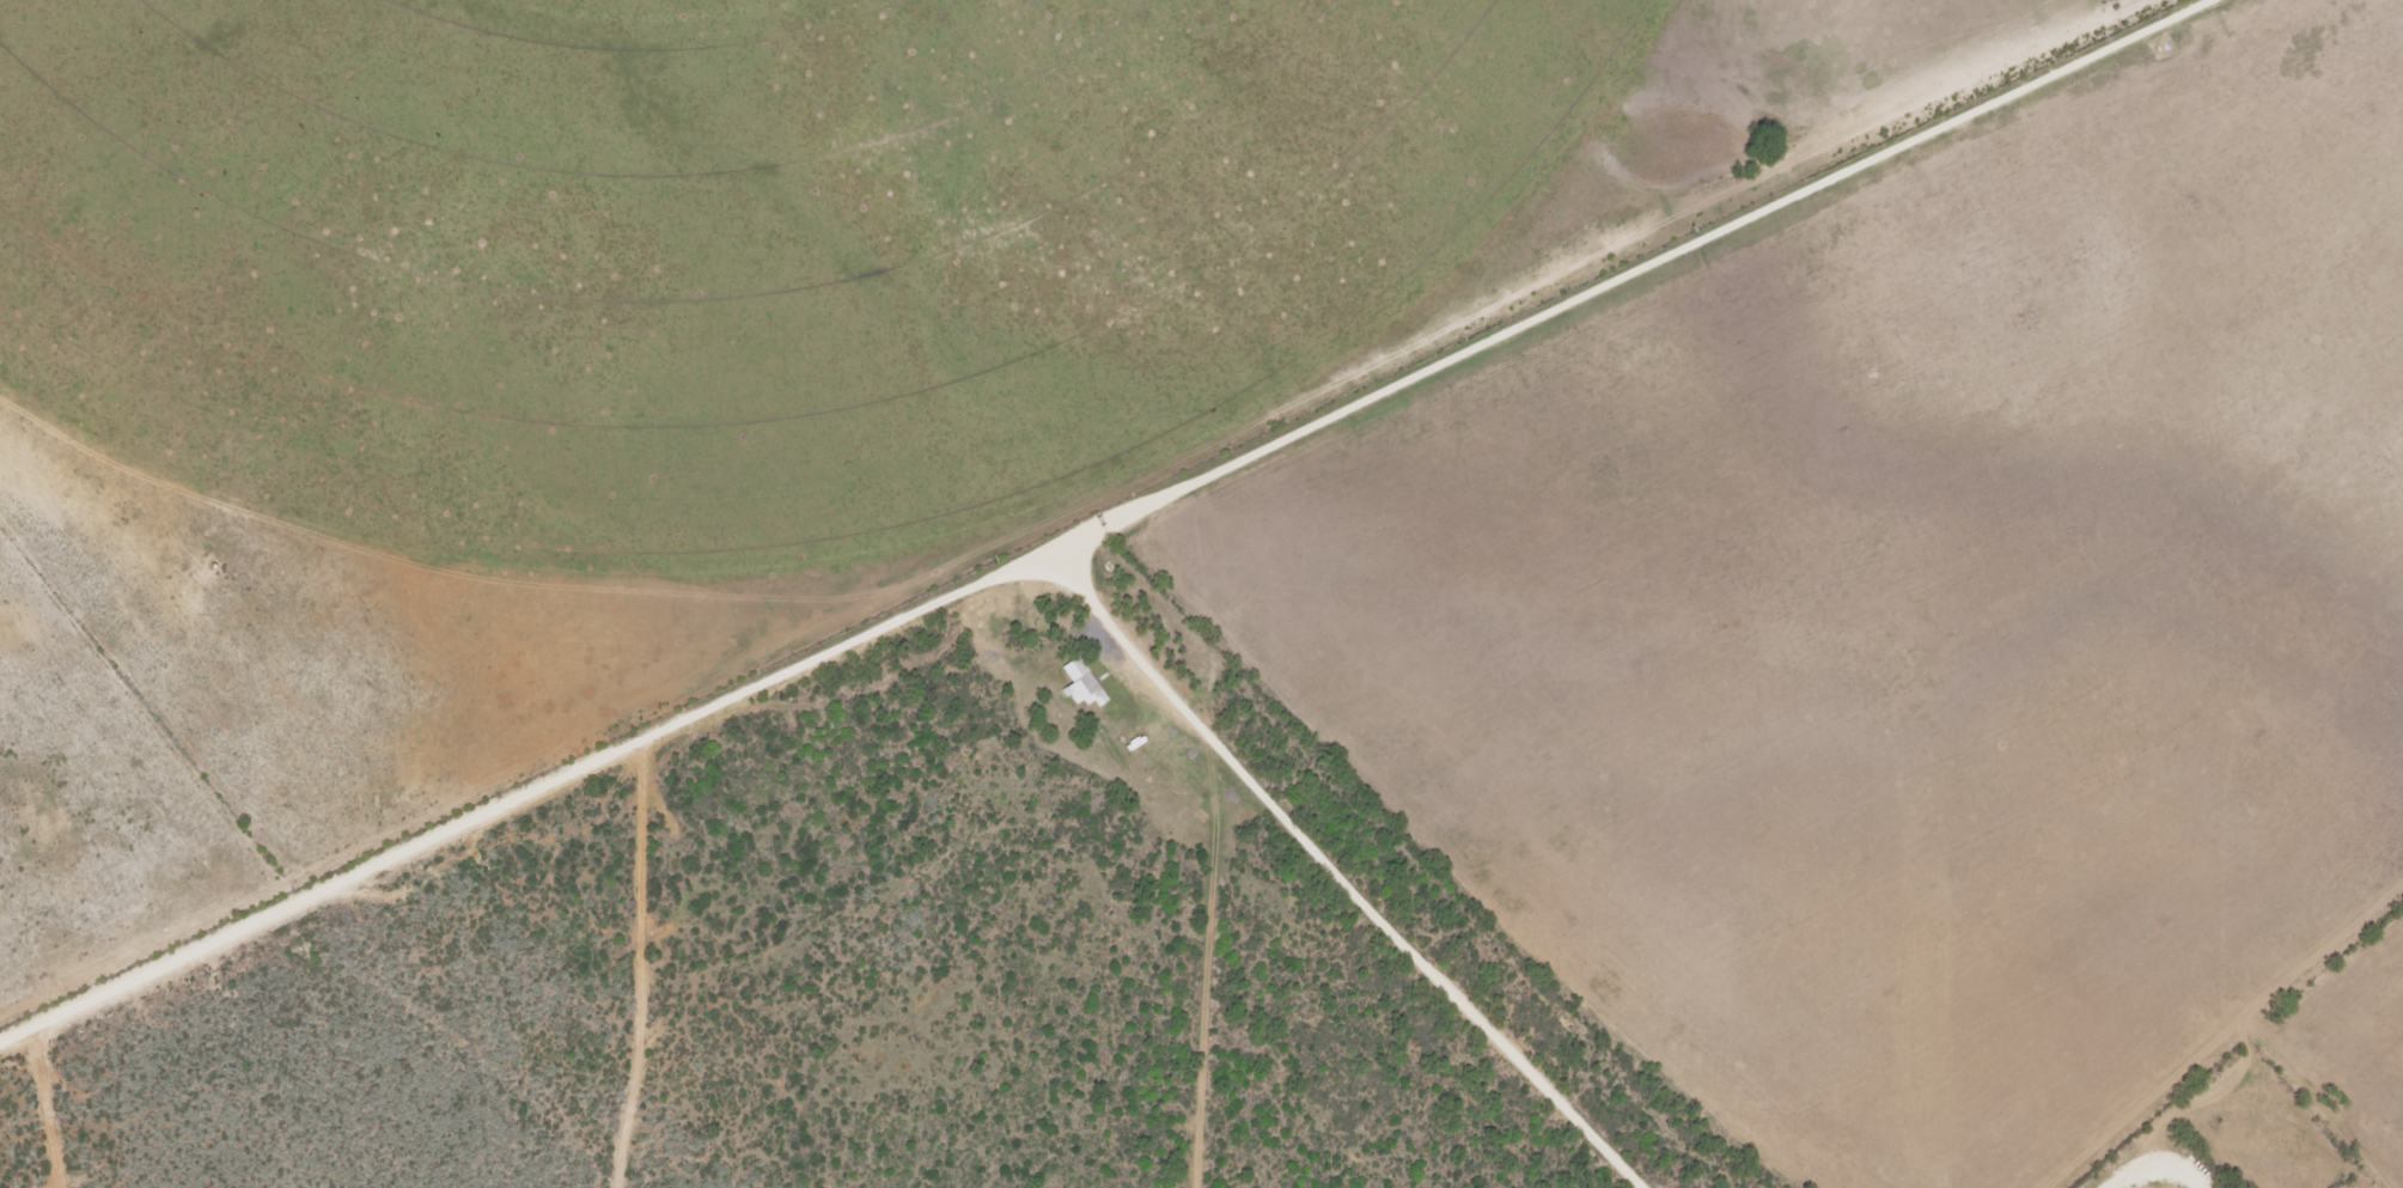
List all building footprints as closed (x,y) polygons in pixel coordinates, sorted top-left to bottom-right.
[(1059,668),(1070,684),(1060,690),(1072,709),(1089,697),(1096,708),(1106,701),(1076,657),(1059,668)]
